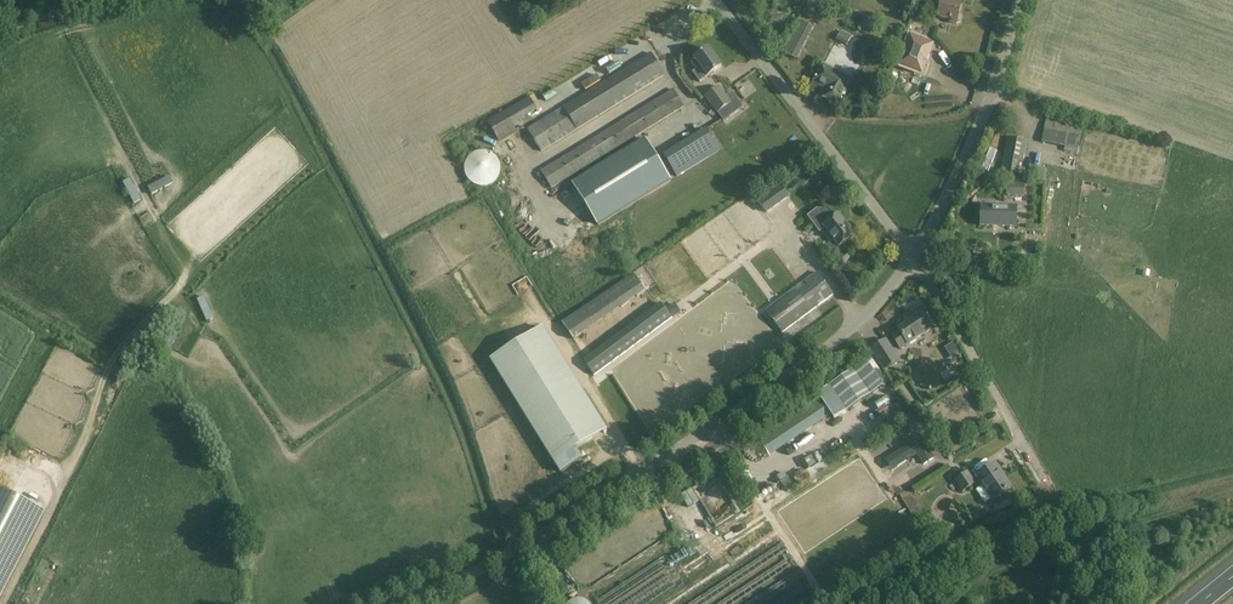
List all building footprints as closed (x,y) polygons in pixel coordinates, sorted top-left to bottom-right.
[(934,1),(935,2),(934,7),(940,8),(938,16),(948,19),(951,22),(957,24),(960,22),(961,16),(960,13),(962,4),(949,1),(949,0),(935,0),(934,1)] [(814,27),(801,20),(797,29),(783,53),(796,60),(801,51),(801,50),(809,36),(814,27)] [(852,36),(841,30),(836,40),(847,45),(852,36)] [(935,43),(910,33),(903,53),(927,62),(935,43)] [(721,67),(708,49),(694,59),(700,67),(692,73),(700,83),(708,77),(721,67)] [(664,75),(651,53),(528,129),(541,151),(664,75)] [(851,79),(823,64),(812,85),(823,91),(820,97),(837,105),(851,79)] [(731,103),(719,86),(705,97),(717,113),(731,103)] [(684,107),(673,89),(541,171),(552,189),(684,107)] [(538,111),(530,97),(487,121),(498,141),(517,131),(514,125),(538,111)] [(1083,127),(1046,119),(1042,142),(1064,147),(1064,151),(1077,154),(1083,127)] [(719,152),(706,131),(696,137),(709,158),(719,152)] [(598,225),(671,181),(645,139),(572,183),(598,225)] [(1027,144),(1008,140),(1004,159),(1002,170),(1018,173),(1020,162),(1023,163),(1027,144)] [(486,152),(484,151),(482,151),(480,152),(478,152),(477,153),(475,153),(474,154),(473,155),(471,156),(470,157),(469,159),(468,160),(467,162),(466,164),(466,166),(466,168),(466,170),(466,172),(466,174),(467,175),(468,177),(469,179),(470,180),(471,181),(472,182),(474,183),(475,184),(477,185),(478,185),(480,186),(482,186),(484,186),(485,186),(487,185),(489,185),(491,184),(493,183),(494,182),(496,180),(497,179),(498,177),(499,175),(499,174),(500,172),(500,170),(500,169),(500,167),(500,166),(499,164),(499,162),(498,161),(497,159),(496,157),(495,156),(493,155),(491,154),(489,153),(488,152),(486,152)] [(172,183),(168,176),(147,187),(151,194),(172,183)] [(140,200),(129,178),(123,182),(134,203),(140,200)] [(788,196),(777,180),(755,195),(767,211),(788,196)] [(1025,183),(1007,182),(1007,195),(1025,195),(1025,183)] [(1017,207),(981,206),(981,226),(1017,227),(1017,207)] [(828,222),(818,208),(807,217),(819,233),(825,229),(838,247),(855,235),(849,226),(848,227),(838,214),(828,222)] [(852,256),(848,250),(838,257),(842,263),(852,256)] [(555,321),(568,343),(657,290),(644,268),(555,321)] [(816,273),(810,277),(786,295),(781,299),(766,310),(782,333),(833,295),(816,273)] [(196,299),(206,321),(213,318),(204,296),(196,299)] [(579,361),(590,377),(671,320),(660,304),(579,361)] [(674,304),(668,308),(674,317),(680,312),(674,304)] [(928,322),(924,315),(926,314),(922,307),(912,314),(914,316),(905,322),(907,325),(898,330),(900,332),(893,337),(901,349),(908,344),(908,345),(933,329),(930,325),(931,324),(929,321),(928,322)] [(605,431),(541,328),(489,360),(553,463),(559,474),(582,460),(576,449),(605,431)] [(178,334),(170,330),(158,352),(166,356),(178,334)] [(900,361),(887,341),(871,350),(884,371),(900,361)] [(830,386),(830,387),(757,436),(769,454),(830,413),(834,419),(849,409),(849,410),(884,387),(867,362),(830,386)] [(897,401),(868,415),(871,422),(901,408),(897,401)] [(919,437),(891,456),(898,467),(916,455),(923,466),(934,459),(919,437)] [(863,452),(773,505),(804,559),(806,558),(816,576),(905,525),(863,452)] [(1011,488),(995,465),(978,476),(993,500),(1004,492),(1005,493),(1008,491),(1007,490),(1011,488)] [(976,483),(968,471),(954,480),(962,492),(976,483)] [(0,490),(0,597),(44,513),(0,490)] [(685,541),(696,535),(698,539),(714,531),(700,503),(673,518),(685,541)] [(682,561),(691,575),(766,529),(764,525),(771,521),(764,511),(682,561)] [(782,542),(687,603),(706,603),(787,550),(782,542)] [(791,555),(716,603),(734,603),(796,563),(791,555)] [(799,568),(745,603),(763,603),(805,576),(799,568)] [(807,581),(773,603),(791,603),(813,589),(807,581)] [(816,594),(800,603),(819,603),(822,602),(816,594)]
